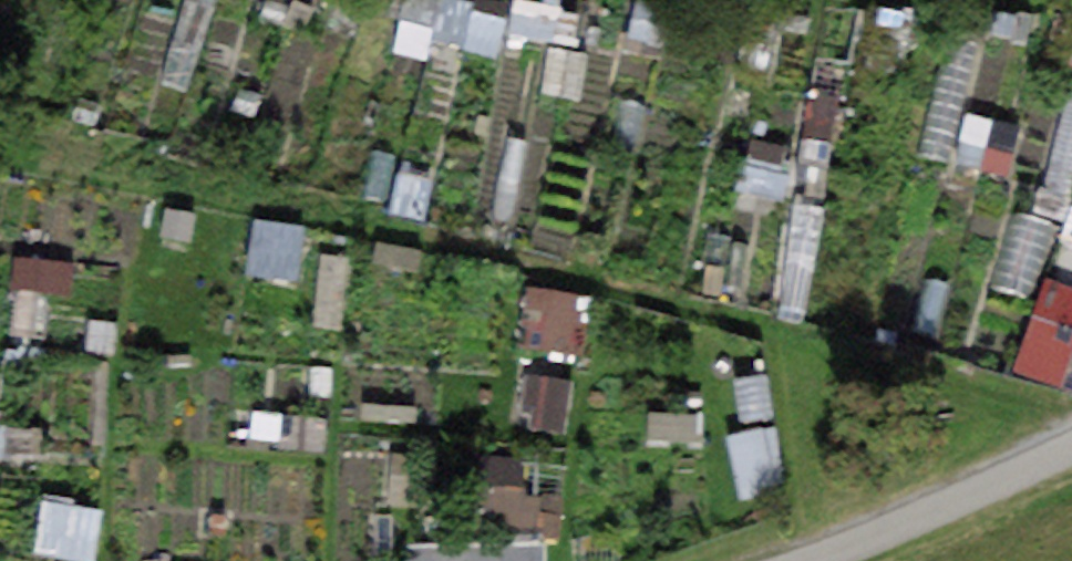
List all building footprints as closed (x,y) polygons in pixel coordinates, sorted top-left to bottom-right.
[(181,9),(183,0),(150,0),(181,9)] [(441,0),(409,0),(404,38),(435,42),(441,0)] [(505,53),(516,4),(495,0),(447,0),(439,38),(505,53)] [(585,43),(592,2),(577,0),(520,0),(515,31),(585,43)] [(1022,21),(970,5),(930,143),(1014,168),(1027,125),(969,108),(991,34),(1016,41),(1022,21)] [(1045,229),(1065,233),(1071,188),(1071,64),(1045,229)] [(308,276),(312,219),(258,216),(254,273),(308,276)] [(21,253),(19,284),(76,289),(79,258),(21,253)] [(526,364),(584,375),(600,291),(541,280),(526,364)] [(1019,367),(1066,384),(1071,367),(1071,318),(1040,307),(1019,367)] [(521,420),(571,432),(584,380),(533,368),(521,420)] [(45,445),(45,425),(5,425),(4,392),(0,392),(0,446),(45,445)] [(49,499),(47,555),(101,557),(103,501),(49,499)]
